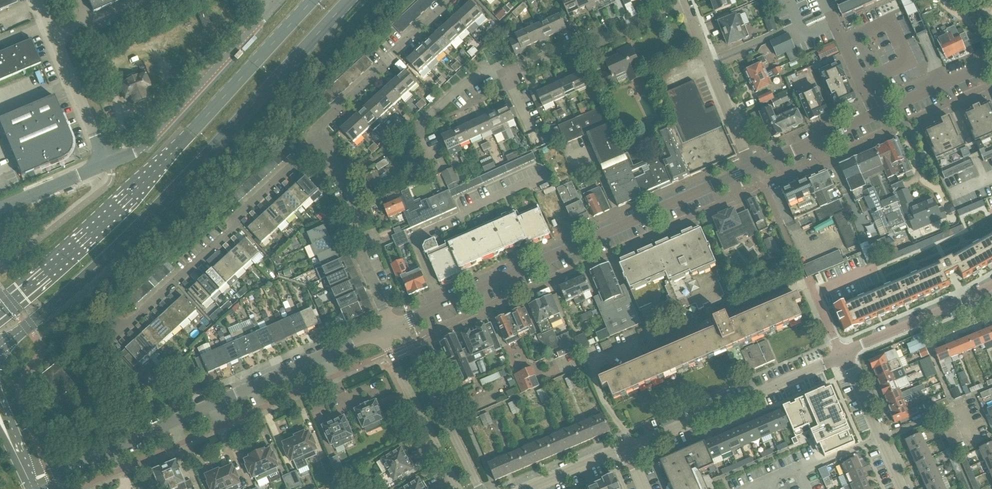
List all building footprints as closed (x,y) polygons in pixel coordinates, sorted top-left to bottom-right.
[(8,8),(8,7),(12,6),(10,1),(14,0),(0,0),(0,11),(8,8)] [(93,13),(123,0),(87,0),(93,13)] [(414,4),(423,14),(428,9),(420,0),(419,0),(414,4)] [(431,0),(420,0),(428,9),(434,3),(431,0)] [(575,0),(561,0),(562,2),(558,3),(563,14),(567,12),(569,18),(574,16),(572,12),(579,9),(575,0)] [(579,9),(585,6),(587,10),(592,8),(588,0),(575,0),(579,9)] [(716,12),(732,5),(729,0),(711,0),(716,12)] [(769,6),(767,0),(761,0),(759,1),(762,8),(769,6)] [(843,17),(881,0),(835,0),(843,17)] [(928,0),(916,0),(920,10),(921,10),(923,15),(933,11),(928,0)] [(470,2),(463,9),(475,23),(483,16),(470,2)] [(523,3),(515,11),(519,16),(528,8),(523,3)] [(423,14),(414,4),(408,9),(417,19),(423,14)] [(196,10),(203,28),(211,25),(204,7),(196,10)] [(408,9),(403,14),(412,24),(417,19),(408,9)] [(463,9),(455,16),(467,30),(475,23),(463,9)] [(403,14),(397,20),(406,29),(412,24),(403,14)] [(559,15),(548,20),(555,35),(561,32),(562,35),(567,33),(559,15)] [(724,35),(745,26),(740,15),(736,17),(736,16),(720,23),(724,35)] [(467,30),(455,16),(447,24),(459,37),(467,30)] [(769,32),(777,29),(773,16),(764,19),(769,32)] [(406,29),(397,20),(392,25),(400,34),(406,29)] [(555,35),(548,20),(537,25),(545,43),(549,41),(548,38),(555,35)] [(459,37),(447,24),(439,31),(451,45),(459,37)] [(545,43),(537,25),(526,30),(533,45),(539,42),(541,45),(545,43)] [(749,37),(745,26),(724,35),(728,45),(745,39),(749,37)] [(936,29),(932,31),(934,36),(935,36),(941,48),(937,49),(942,61),(943,60),(946,59),(954,55),(955,57),(959,55),(958,53),(966,50),(963,43),(969,40),(966,33),(965,33),(962,28),(957,31),(955,26),(951,28),(947,30),(938,34),(936,29)] [(526,30),(515,35),(516,38),(509,41),(516,56),(523,53),(528,51),(526,48),(533,45),(526,30)] [(451,45),(439,31),(431,39),(443,52),(451,45)] [(431,39),(423,46),(435,59),(443,52),(431,39)] [(778,57),(793,49),(789,39),(773,46),(778,57)] [(31,67),(32,67),(33,66),(35,64),(35,63),(36,62),(36,61),(36,60),(36,59),(36,58),(36,57),(36,56),(33,49),(33,48),(32,47),(32,46),(31,46),(30,45),(29,44),(27,44),(26,43),(25,43),(23,43),(22,44),(21,44),(0,52),(0,80),(31,68),(31,67)] [(830,57),(839,53),(835,44),(826,48),(830,56),(830,57)] [(423,46),(415,53),(427,67),(435,59),(423,46)] [(632,81),(642,76),(638,67),(639,66),(630,46),(619,51),(620,55),(607,60),(612,70),(600,75),(606,88),(619,83),(616,77),(628,72),(632,81)] [(427,67),(415,53),(406,61),(419,75),(427,67)] [(360,59),(368,69),(373,64),(365,55),(360,59)] [(747,79),(749,79),(750,82),(767,74),(763,64),(766,62),(764,56),(753,61),(755,66),(745,71),(746,73),(745,75),(747,79)] [(360,59),(354,64),(363,74),(368,69),(360,59)] [(354,64),(349,70),(357,79),(363,74),(354,64)] [(821,72),(837,108),(845,104),(855,99),(852,91),(851,92),(842,72),(843,72),(839,64),(821,72)] [(570,78),(576,92),(587,87),(586,85),(592,83),(585,67),(575,71),(577,75),(570,78)] [(755,92),(755,93),(772,85),(769,79),(775,76),(784,73),(781,67),(773,71),(767,74),(750,82),(752,87),(752,89),(753,92),(755,92)] [(349,70),(343,75),(351,84),(357,79),(349,70)] [(396,78),(409,92),(417,85),(404,71),(396,78)] [(129,96),(132,104),(148,97),(145,89),(150,87),(144,73),(135,77),(133,74),(125,77),(127,81),(118,84),(124,99),(129,96)] [(351,84),(343,75),(337,80),(346,89),(351,84)] [(396,78),(388,86),(401,99),(409,92),(396,78)] [(565,97),(572,94),(574,99),(579,97),(576,92),(570,78),(563,81),(561,78),(557,80),(565,97)] [(346,89),(337,80),(332,85),(340,94),(346,89)] [(565,97),(557,80),(553,81),(555,85),(548,88),(554,102),(565,97)] [(677,130),(698,173),(725,161),(733,146),(715,106),(707,110),(694,81),(661,95),(674,124),(676,131),(677,130)] [(340,94),(332,85),(326,90),(335,99),(340,94)] [(401,99),(388,86),(380,93),(393,107),(401,99)] [(554,102),(548,88),(541,91),(539,87),(529,92),(538,110),(543,107),(554,102)] [(800,106),(803,104),(810,120),(818,117),(818,116),(827,112),(824,104),(823,105),(815,87),(795,96),(800,106)] [(335,99),(326,90),(321,95),(329,104),(335,99)] [(771,100),(774,99),(771,91),(758,97),(761,104),(771,100)] [(393,107),(380,93),(372,101),(385,114),(393,107)] [(778,97),(782,104),(789,101),(786,93),(778,97)] [(430,103),(431,103),(436,98),(432,94),(426,99),(430,103)] [(0,118),(0,128),(20,176),(39,168),(61,159),(63,157),(66,155),(68,152),(70,149),(71,146),(71,143),(71,140),(61,115),(53,96),(0,118)] [(778,97),(774,99),(771,100),(774,108),(782,104),(778,97)] [(385,114),(372,101),(364,108),(377,122),(385,114)] [(496,112),(506,131),(510,129),(508,123),(514,120),(513,118),(517,117),(510,101),(505,103),(502,105),(503,109),(496,112)] [(979,106),(979,107),(979,108),(974,110),(974,109),(973,109),(973,110),(971,111),(970,108),(964,111),(965,114),(963,115),(984,162),(991,158),(991,161),(991,107),(990,103),(988,104),(987,101),(981,103),(982,106),(980,107),(979,106)] [(781,132),(775,118),(769,105),(761,109),(763,112),(761,113),(770,135),(771,135),(773,137),(782,133),(781,132)] [(643,197),(628,162),(626,157),(625,155),(605,107),(559,126),(566,144),(587,135),(601,167),(619,207),(643,197)] [(377,122),(364,108),(357,115),(369,129),(377,122)] [(786,113),(792,128),(793,127),(795,128),(798,126),(798,125),(803,123),(797,108),(786,113)] [(506,131),(496,112),(490,114),(489,111),(484,113),(492,130),(495,136),(502,133),(506,142),(510,140),(507,134),(506,131)] [(492,130),(484,113),(480,115),(482,119),(475,122),(481,135),(492,130)] [(775,118),(781,132),(786,130),(787,131),(790,130),(791,128),(792,128),(786,113),(775,118)] [(357,115),(349,123),(361,136),(369,129),(357,115)] [(962,137),(959,138),(950,117),(941,120),(941,121),(922,129),(945,179),(975,166),(962,137)] [(467,121),(462,123),(470,140),(481,135),(475,122),(468,125),(467,121)] [(361,136),(349,123),(341,130),(353,144),(361,136)] [(470,140),(462,123),(458,125),(460,129),(453,132),(459,145),(470,140)] [(677,130),(676,131),(674,124),(657,132),(660,138),(664,149),(665,152),(669,162),(664,164),(671,181),(673,184),(690,176),(690,177),(698,173),(677,130)] [(459,145),(453,132),(446,135),(445,131),(440,133),(451,156),(462,151),(459,145)] [(556,140),(553,133),(538,140),(541,146),(556,140)] [(634,158),(646,153),(639,136),(627,141),(634,158)] [(880,147),(875,149),(890,187),(900,183),(897,177),(911,171),(898,139),(897,139),(896,138),(894,139),(894,141),(880,147)] [(283,146),(279,150),(286,158),(291,154),(283,146)] [(542,156),(549,153),(546,147),(540,150),(542,156)] [(628,154),(625,155),(626,157),(628,162),(643,197),(673,184),(671,181),(664,164),(669,162),(665,152),(664,149),(644,158),(646,162),(634,167),(628,154)] [(875,149),(854,159),(868,192),(874,189),(876,194),(883,210),(897,204),(898,203),(890,187),(875,149)] [(279,150),(275,154),(283,161),(286,158),(279,150)] [(506,156),(508,162),(518,157),(516,152),(506,156)] [(450,191),(449,191),(452,198),(536,160),(533,153),(460,186),(450,191)] [(275,154),(271,157),(279,165),(283,161),(275,154)] [(425,165),(420,154),(411,158),(415,169),(425,165)] [(279,165),(271,157),(267,161),(275,169),(279,165)] [(485,172),(496,167),(492,159),(481,164),(485,172)] [(854,159),(840,164),(856,201),(855,202),(858,201),(864,198),(876,194),(874,189),(868,192),(854,159)] [(275,169),(267,161),(263,165),(271,173),(275,169)] [(263,165),(259,168),(267,176),(271,173),(263,165)] [(443,172),(441,173),(447,186),(450,191),(460,186),(458,182),(458,181),(460,181),(454,167),(452,168),(451,168),(443,172)] [(267,176),(259,168),(255,172),(263,180),(267,176)] [(382,168),(379,171),(378,172),(377,171),(366,175),(372,191),(383,187),(379,177),(386,172),(382,168)] [(574,180),(581,177),(579,171),(572,174),(574,180)] [(827,171),(808,178),(815,194),(821,208),(839,200),(843,198),(837,184),(833,186),(827,171)] [(263,180),(255,172),(251,176),(259,184),(263,180)] [(293,174),(290,177),(297,184),(310,199),(313,202),(322,194),(321,193),(310,181),(309,180),(305,176),(300,181),(293,174)] [(259,184),(251,176),(247,180),(255,187),(259,184)] [(581,177),(574,180),(577,186),(584,183),(581,177)] [(808,179),(782,190),(795,220),(815,211),(821,208),(815,194),(808,178),(808,179)] [(255,187),(247,180),(243,183),(251,191),(255,187)] [(572,182),(557,189),(574,226),(590,219),(586,211),(585,211),(580,200),(583,198),(579,191),(576,192),(572,182)] [(900,183),(890,187),(898,203),(897,204),(905,223),(909,221),(909,222),(914,232),(947,218),(943,208),(939,210),(934,198),(912,208),(911,204),(912,203),(906,188),(905,189),(902,182),(900,183)] [(251,191),(243,183),(239,187),(247,195),(251,191)] [(292,188),(289,191),(302,206),(310,199),(297,184),(292,188)] [(247,195),(239,187),(235,191),(243,198),(247,195)] [(586,199),(593,217),(610,210),(600,187),(585,194),(587,198),(586,199)] [(277,189),(274,191),(278,196),(280,199),(294,214),(302,206),(289,191),(284,196),(283,195),(284,194),(282,192),(280,190),(278,188),(277,189)] [(400,198),(384,205),(389,217),(390,217),(404,211),(406,215),(412,228),(456,209),(457,209),(457,208),(452,198),(449,191),(449,190),(434,197),(417,204),(416,202),(415,201),(407,204),(404,196),(400,198)] [(243,198),(235,191),(232,194),(239,202),(243,198)] [(864,198),(858,201),(864,214),(870,211),(875,222),(881,220),(887,234),(888,234),(889,235),(893,234),(892,232),(906,226),(905,224),(905,223),(897,204),(883,210),(876,194),(864,198)] [(272,206),(286,221),(294,214),(280,199),(276,203),(272,206)] [(756,199),(747,203),(757,229),(759,232),(763,230),(768,228),(756,199)] [(821,208),(815,211),(820,222),(834,216),(844,239),(848,249),(859,245),(857,240),(854,233),(839,200),(821,208)] [(957,211),(959,216),(985,206),(983,200),(957,211)] [(947,210),(948,215),(955,212),(952,205),(948,206),(947,210)] [(264,214),(278,229),(286,221),(272,206),(267,211),(264,214)] [(435,239),(425,244),(423,249),(426,254),(427,254),(440,283),(463,273),(461,269),(526,240),(528,244),(551,234),(538,206),(537,206),(539,209),(518,218),(517,214),(448,244),(450,248),(438,253),(436,250),(439,249),(435,239)] [(716,218),(714,218),(720,231),(716,233),(722,245),(737,239),(747,234),(749,239),(759,234),(748,210),(740,214),(737,215),(735,209),(721,215),(719,215),(717,216),(716,218)] [(256,221),(270,236),(278,229),(264,214),(259,218),(256,221)] [(251,226),(248,229),(262,244),(270,236),(256,221),(251,226)] [(330,237),(330,236),(327,230),(337,225),(335,222),(307,235),(311,245),(330,237)] [(935,236),(885,257),(888,263),(935,243),(965,230),(963,225),(935,236)] [(663,244),(619,264),(624,275),(623,276),(625,280),(626,280),(631,291),(640,312),(653,306),(654,308),(662,305),(659,298),(661,297),(659,291),(660,290),(657,282),(655,283),(654,281),(666,275),(669,281),(665,282),(667,286),(665,287),(669,296),(667,297),(672,307),(674,306),(676,310),(688,305),(687,302),(694,299),(699,310),(704,307),(703,305),(710,302),(711,304),(722,300),(721,297),(724,296),(729,294),(722,280),(721,280),(717,272),(720,271),(710,249),(711,248),(709,244),(708,244),(701,228),(693,231),(692,229),(682,234),(683,236),(669,242),(668,240),(662,242),(663,244)] [(392,236),(397,248),(409,242),(404,231),(392,236)] [(330,236),(330,237),(311,245),(316,256),(335,248),(332,241),(342,236),(340,232),(330,236)] [(910,236),(889,245),(891,252),(892,253),(913,244),(910,236)] [(774,253),(778,251),(772,238),(764,241),(768,252),(770,255),(774,253)] [(886,238),(869,245),(868,242),(860,245),(867,262),(875,259),(891,252),(886,238)] [(246,239),(237,246),(251,261),(259,253),(246,239)] [(834,306),(845,331),(853,328),(852,325),(857,323),(858,326),(859,325),(866,322),(865,319),(870,317),(871,320),(879,316),(878,314),(883,311),(884,314),(892,311),(891,308),(897,306),(898,308),(905,305),(904,303),(910,300),(911,303),(919,299),(918,297),(923,295),(924,297),(932,294),(931,291),(939,288),(940,291),(950,286),(946,276),(959,270),(964,279),(974,274),(972,272),(980,268),(981,270),(988,266),(987,264),(991,261),(991,239),(954,260),(953,257),(939,264),(941,267),(845,307),(844,303),(834,306)] [(335,248),(316,256),(321,267),(340,259),(337,252),(346,247),(344,243),(335,248)] [(230,254),(229,254),(243,269),(251,261),(237,246),(231,252),(230,254)] [(215,254),(219,259),(223,255),(222,255),(218,251),(215,254)] [(839,251),(803,266),(808,277),(813,275),(844,262),(839,251)] [(229,254),(221,261),(235,276),(243,269),(229,254)] [(340,259),(321,267),(326,278),(345,270),(342,263),(351,259),(349,254),(340,259)] [(772,264),(769,258),(761,261),(764,267),(772,264)] [(391,264),(397,279),(401,277),(409,296),(428,288),(420,269),(411,273),(407,265),(403,267),(401,261),(402,260),(391,264)] [(167,261),(164,265),(171,272),(175,269),(167,261)] [(217,266),(213,269),(227,283),(231,287),(239,280),(235,276),(221,261),(217,266)] [(619,287),(609,263),(590,272),(600,295),(594,298),(609,332),(611,336),(641,323),(624,285),(619,287)] [(171,272),(164,265),(160,268),(167,276),(171,272)] [(345,270),(326,278),(331,289),(349,281),(349,280),(346,274),(356,270),(354,265),(345,270)] [(167,276),(160,268),(156,272),(163,280),(167,276)] [(206,276),(205,276),(219,291),(227,283),(213,269),(206,276)] [(156,272),(151,276),(159,283),(163,280),(156,272)] [(191,276),(190,276),(195,281),(197,283),(197,284),(211,298),(219,291),(205,276),(201,280),(199,277),(198,277),(194,272),(194,273),(191,276)] [(159,283),(151,276),(147,279),(155,287),(159,283)] [(349,281),(331,289),(336,300),(354,292),(351,285),(361,281),(359,276),(349,280),(349,281)] [(572,282),(582,303),(587,301),(584,294),(591,291),(585,276),(572,282)] [(147,279),(143,283),(150,291),(155,287),(147,279)] [(183,283),(182,284),(187,289),(190,285),(186,280),(183,283)] [(785,281),(735,303),(739,311),(789,289),(785,281)] [(582,303),(572,282),(560,287),(567,302),(574,299),(577,305),(582,303)] [(143,283),(140,287),(147,294),(150,291),(143,283)] [(189,290),(189,291),(203,306),(211,298),(197,284),(197,283),(193,288),(189,290)] [(147,294),(140,287),(136,290),(143,298),(147,294)] [(354,292),(336,300),(341,311),(359,303),(359,302),(356,296),(366,291),(364,287),(354,292)] [(136,290),(132,294),(139,302),(143,298),(136,290)] [(139,302),(132,294),(127,298),(134,306),(139,302)] [(756,343),(754,337),(800,317),(796,306),(801,303),(797,295),(740,319),(729,294),(724,296),(729,307),(711,315),(717,329),(599,380),(603,389),(608,386),(613,398),(725,349),(729,357),(741,352),(750,371),(775,360),(767,342),(765,343),(763,340),(756,343)] [(545,297),(540,299),(545,312),(551,324),(562,319),(561,318),(551,296),(547,298),(545,297)] [(178,301),(175,304),(188,319),(196,311),(195,309),(187,301),(183,297),(178,301)] [(359,302),(359,303),(341,311),(346,322),(364,314),(361,307),(371,303),(369,298),(359,302)] [(534,303),(530,305),(537,324),(538,324),(542,333),(537,335),(540,343),(542,342),(547,354),(556,350),(560,348),(561,348),(560,347),(556,338),(556,336),(551,324),(545,312),(540,299),(539,300),(535,301),(534,303)] [(308,330),(319,325),(312,309),(305,312),(301,303),(297,305),(301,314),(308,330)] [(170,308),(167,312),(180,326),(188,319),(175,304),(170,308)] [(225,313),(229,309),(225,305),(221,309),(225,313)] [(514,315),(510,316),(520,340),(520,339),(518,335),(529,330),(531,335),(536,333),(525,307),(520,310),(517,308),(514,309),(513,313),(514,315)] [(297,335),(308,330),(301,314),(294,316),(290,308),(286,310),(290,318),(297,335)] [(162,316),(158,319),(172,334),(180,326),(167,312),(162,316)] [(215,313),(210,317),(215,322),(220,318),(215,313)] [(286,340),(297,335),(290,318),(283,321),(279,313),(275,315),(279,323),(286,340)] [(520,340),(510,316),(507,317),(506,315),(504,316),(503,314),(496,317),(497,320),(502,332),(501,333),(504,340),(505,339),(508,345),(520,340)] [(264,349),(275,345),(268,328),(261,331),(256,318),(251,320),(253,324),(257,333),(264,349)] [(275,345),(286,340),(279,323),(272,326),(268,318),(264,320),(268,328),(275,345)] [(154,323),(150,326),(164,341),(172,334),(158,319),(158,320),(154,323)] [(253,354),(264,349),(257,333),(253,324),(242,329),(246,338),(253,354)] [(203,333),(207,328),(204,325),(199,329),(203,333)] [(474,331),(483,351),(494,347),(495,350),(501,348),(496,336),(490,338),(484,325),(477,328),(477,329),(474,331)] [(146,331),(142,334),(156,349),(164,341),(150,326),(148,329),(146,331)] [(991,328),(980,333),(984,344),(991,341),(991,331),(991,328)] [(242,359),(253,354),(246,338),(242,329),(231,334),(235,342),(242,359)] [(131,331),(128,334),(128,335),(133,340),(134,341),(148,356),(156,349),(142,334),(138,338),(132,330),(131,331)] [(485,357),(483,351),(474,331),(470,332),(470,331),(462,334),(468,348),(463,350),(469,364),(485,357)] [(557,337),(556,338),(560,347),(561,347),(574,341),(570,331),(557,337)] [(609,332),(598,337),(600,341),(611,336),(609,332)] [(584,333),(578,336),(584,348),(589,346),(584,333)] [(980,333),(968,337),(973,349),(984,344),(980,333)] [(463,384),(475,379),(456,334),(443,339),(444,342),(440,344),(448,362),(449,361),(451,365),(450,366),(457,384),(462,382),(463,384)] [(915,341),(911,343),(915,352),(919,351),(920,350),(926,348),(926,347),(925,345),(922,338),(920,334),(913,337),(915,341)] [(584,348),(578,336),(574,338),(579,350),(584,348)] [(231,364),(242,359),(235,342),(228,345),(224,337),(220,339),(224,347),(231,364)] [(968,337),(957,342),(962,353),(973,349),(968,337)] [(123,338),(119,341),(126,349),(121,353),(133,367),(138,362),(143,367),(151,360),(148,356),(134,341),(130,345),(128,343),(127,343),(123,338)] [(213,341),(209,343),(220,369),(231,364),(224,347),(217,350),(213,341)] [(957,342),(946,346),(951,358),(962,353),(957,342)] [(198,348),(209,373),(220,369),(209,343),(201,347),(198,348)] [(560,348),(556,350),(559,358),(574,351),(570,343),(561,347),(561,348),(560,348)] [(951,358),(946,346),(935,351),(944,374),(948,373),(946,367),(947,367),(945,360),(951,358)] [(920,350),(919,351),(922,358),(929,355),(928,354),(926,348),(920,350)] [(899,358),(896,350),(869,361),(872,369),(874,369),(887,363),(899,358)] [(903,367),(899,358),(887,363),(874,369),(878,378),(903,367)] [(59,397),(59,398),(75,386),(74,385),(78,382),(72,374),(68,377),(57,363),(41,375),(53,389),(49,392),(55,400),(59,397)] [(116,364),(107,372),(110,375),(119,367),(116,364)] [(903,367),(878,378),(882,387),(906,377),(904,370),(903,367)] [(536,376),(532,368),(515,375),(523,393),(540,386),(535,376),(536,376)] [(899,391),(899,390),(910,385),(906,377),(882,387),(880,388),(884,397),(885,396),(899,391)] [(969,383),(967,378),(960,381),(963,386),(969,383)] [(899,391),(885,396),(889,405),(921,391),(922,391),(926,389),(923,384),(900,394),(899,391)] [(955,399),(962,396),(958,387),(951,390),(955,399)] [(519,393),(516,388),(507,392),(509,398),(519,393)] [(980,393),(982,399),(991,395),(991,388),(980,393)] [(790,405),(783,407),(784,410),(791,426),(796,437),(811,431),(813,437),(816,436),(825,457),(855,444),(852,437),(850,438),(848,433),(850,432),(845,421),(843,422),(841,417),(843,416),(839,405),(838,404),(837,401),(832,389),(830,389),(825,391),(825,390),(795,402),(796,404),(791,406),(790,405)] [(921,391),(889,405),(892,413),(891,414),(906,408),(905,404),(916,399),(915,398),(923,395),(922,391),(921,391)] [(950,405),(947,398),(935,403),(938,410),(950,405)] [(363,429),(365,428),(384,419),(376,401),(368,404),(368,403),(361,406),(362,407),(355,410),(363,429)] [(906,408),(891,414),(894,422),(924,409),(922,404),(916,406),(916,407),(907,410),(906,408)] [(784,410),(775,414),(782,430),(791,426),(784,410)] [(498,420),(477,428),(481,436),(483,435),(486,440),(483,442),(484,442),(487,449),(490,448),(493,457),(491,458),(493,464),(499,479),(520,470),(517,465),(526,462),(528,468),(536,465),(535,462),(540,460),(542,463),(543,462),(542,462),(549,459),(548,457),(556,453),(557,455),(571,449),(570,447),(578,444),(579,446),(586,443),(586,444),(587,443),(586,441),(591,439),(592,441),(600,438),(589,412),(580,416),(582,420),(511,451),(498,420)] [(764,418),(771,434),(782,430),(775,414),(764,418)] [(333,421),(344,445),(352,441),(350,437),(353,436),(350,429),(347,423),(344,417),(333,421)] [(771,434),(764,418),(754,422),(761,439),(771,434)] [(344,445),(333,421),(322,426),(325,433),(324,433),(327,439),(328,439),(331,446),(333,445),(335,449),(344,445)] [(744,427),(751,443),(761,439),(754,422),(744,427)] [(940,440),(946,437),(940,425),(935,427),(940,440)] [(751,443),(744,427),(734,431),(741,447),(751,443)] [(741,447),(734,431),(725,435),(732,451),(741,447)] [(295,436),(306,460),(317,456),(315,451),(317,450),(314,445),(315,445),(312,437),(311,437),(309,432),(305,434),(304,432),(303,433),(300,432),(298,433),(297,436),(295,436)] [(910,453),(926,446),(920,434),(905,440),(910,453)] [(732,451),(725,435),(715,439),(722,456),(732,451)] [(308,466),(306,460),(295,436),(296,438),(294,439),(292,438),(289,439),(288,441),(283,443),(286,448),(285,449),(288,457),(289,456),(291,461),(293,460),(297,471),(308,466)] [(946,437),(940,440),(945,451),(951,449),(946,437)] [(722,456),(715,439),(705,443),(705,442),(704,442),(712,460),(722,456)] [(700,472),(715,466),(712,460),(704,442),(703,443),(704,445),(699,447),(698,445),(690,448),(700,472)] [(991,457),(991,444),(979,449),(984,461),(991,457)] [(926,446),(910,453),(915,464),(931,458),(926,446)] [(700,472),(690,448),(662,460),(665,466),(663,467),(670,484),(672,483),(674,488),(672,488),(708,488),(700,472)] [(264,450),(257,453),(267,477),(278,472),(276,468),(278,467),(276,462),(277,462),(273,454),(272,454),(270,449),(265,451),(264,450)] [(388,471),(407,460),(401,449),(382,460),(388,471)] [(956,460),(951,449),(945,451),(950,463),(956,460)] [(250,458),(245,460),(247,465),(246,466),(249,474),(251,473),(253,478),(255,477),(257,482),(258,482),(260,487),(270,483),(267,477),(257,453),(250,456),(250,458)] [(329,459),(330,460),(331,460),(336,473),(343,470),(343,471),(344,471),(338,455),(329,459)] [(964,470),(970,467),(964,455),(959,457),(964,470)] [(321,460),(327,473),(333,470),(328,457),(321,460)] [(844,475),(861,468),(856,458),(840,465),(844,475)] [(931,458),(915,464),(920,476),(936,469),(931,458)] [(407,460),(388,471),(394,481),(413,470),(407,460)] [(961,472),(956,460),(950,463),(951,464),(953,470),(955,474),(961,472)] [(149,476),(152,485),(157,483),(160,488),(190,488),(194,487),(191,480),(185,482),(176,462),(153,472),(154,474),(149,476)] [(951,464),(945,466),(948,472),(953,470),(951,464)] [(226,488),(239,488),(238,485),(239,484),(237,479),(238,479),(235,471),(234,471),(232,466),(226,468),(225,467),(218,470),(226,488)] [(826,466),(819,470),(823,479),(828,477),(829,477),(831,476),(826,466)] [(974,479),(970,467),(964,470),(969,481),(974,479)] [(861,468),(844,475),(848,485),(865,478),(861,468)] [(941,480),(936,469),(920,476),(925,487),(941,480)] [(218,470),(217,470),(215,470),(212,471),(211,473),(206,475),(208,482),(207,482),(210,488),(226,488),(218,470)] [(295,471),(289,474),(295,487),(301,484),(295,471)] [(966,483),(961,472),(955,474),(960,485),(966,483)] [(289,474),(283,477),(288,488),(290,488),(295,487),(289,474)] [(617,480),(616,480),(614,475),(603,479),(607,488),(621,488),(617,480)] [(848,485),(843,487),(844,488),(866,488),(869,488),(865,478),(848,485)] [(597,483),(600,488),(607,488),(603,479),(602,480),(603,481),(597,483)] [(969,481),(973,488),(979,488),(974,479),(969,481)] [(941,480),(925,487),(926,488),(944,488),(941,480)] [(419,481),(404,488),(424,488),(419,481)]
